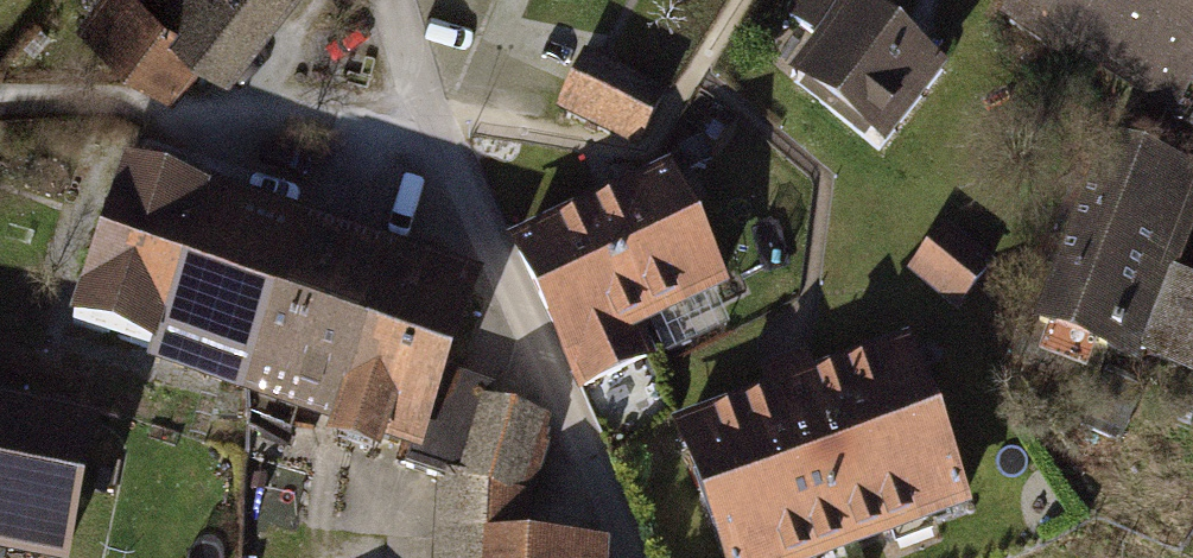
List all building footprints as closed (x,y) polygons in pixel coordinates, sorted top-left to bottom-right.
[(166,10),(155,0),(97,0),(82,17),(169,90),(205,43),(166,10)] [(205,43),(238,71),(299,0),(175,0),(166,10),(205,43)] [(777,16),(812,43),(787,74),(883,150),(948,69),(861,0),(790,0),(777,16)] [(1011,18),(1061,51),(1070,39),(1177,110),(1166,127),(1192,145),(1192,0),(1023,0),(1011,18)] [(636,150),(665,92),(586,52),(559,109),(636,150)] [(1100,144),(1035,321),(1192,379),(1192,289),(1174,282),(1192,230),(1192,179),(1100,144)] [(306,224),(118,160),(92,236),(63,320),(146,349),(141,363),(248,398),(306,224)] [(726,289),(673,166),(585,207),(640,327),(726,289)] [(585,207),(504,244),(573,394),(654,357),(640,327),(585,207)] [(995,260),(948,222),(909,271),(955,308),(995,260)] [(477,281),(306,224),(248,398),(331,425),(326,440),(378,457),(383,443),(408,453),(419,456),(448,371),(477,281)] [(670,424),(719,557),(830,557),(969,508),(908,340),(812,375),(804,353),(760,369),(767,389),(670,424)] [(479,401),(489,404),(494,387),(448,371),(419,456),(408,453),(405,463),(446,477),(455,480),(479,401)] [(0,401),(0,557),(5,557),(68,557),(96,421),(0,401)] [(455,480),(446,477),(437,557),(606,557),(607,542),(524,535),(529,495),(552,420),(489,404),(479,401),(455,480)]
